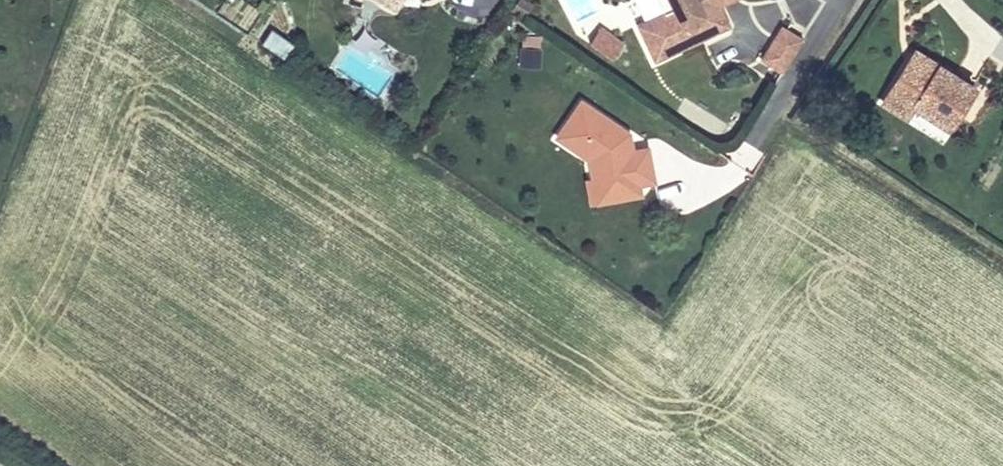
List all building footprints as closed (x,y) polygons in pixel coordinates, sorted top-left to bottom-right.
[(373,4),(387,12),(395,0),(374,0),(373,4)] [(504,8),(516,16),(525,3),(520,0),(509,0),(504,8)] [(655,20),(628,32),(645,70),(721,35),(711,13),(706,1),(704,0),(698,0),(693,2),(691,0),(646,0),(655,20)] [(737,0),(704,0),(706,1),(711,13),(738,2),(737,0)] [(583,39),(606,55),(616,40),(592,25),(583,39)] [(803,39),(783,25),(760,58),(781,72),(803,39)] [(283,59),(293,43),(271,28),(261,44),(283,59)] [(517,64),(540,65),(541,35),(518,34),(517,64)] [(915,51),(907,64),(928,78),(937,65),(915,51)] [(928,78),(907,64),(883,101),(905,115),(912,105),(946,127),(972,87),(937,65),(928,78)] [(551,137),(585,157),(590,178),(599,176),(604,197),(637,189),(635,180),(650,176),(643,143),(622,148),(619,136),(625,135),(623,129),(574,99),(551,137)] [(946,127),(912,105),(905,115),(940,138),(946,127)] [(627,147),(625,135),(619,136),(622,148),(627,147)] [(599,176),(590,178),(584,179),(589,201),(604,197),(599,176)]
